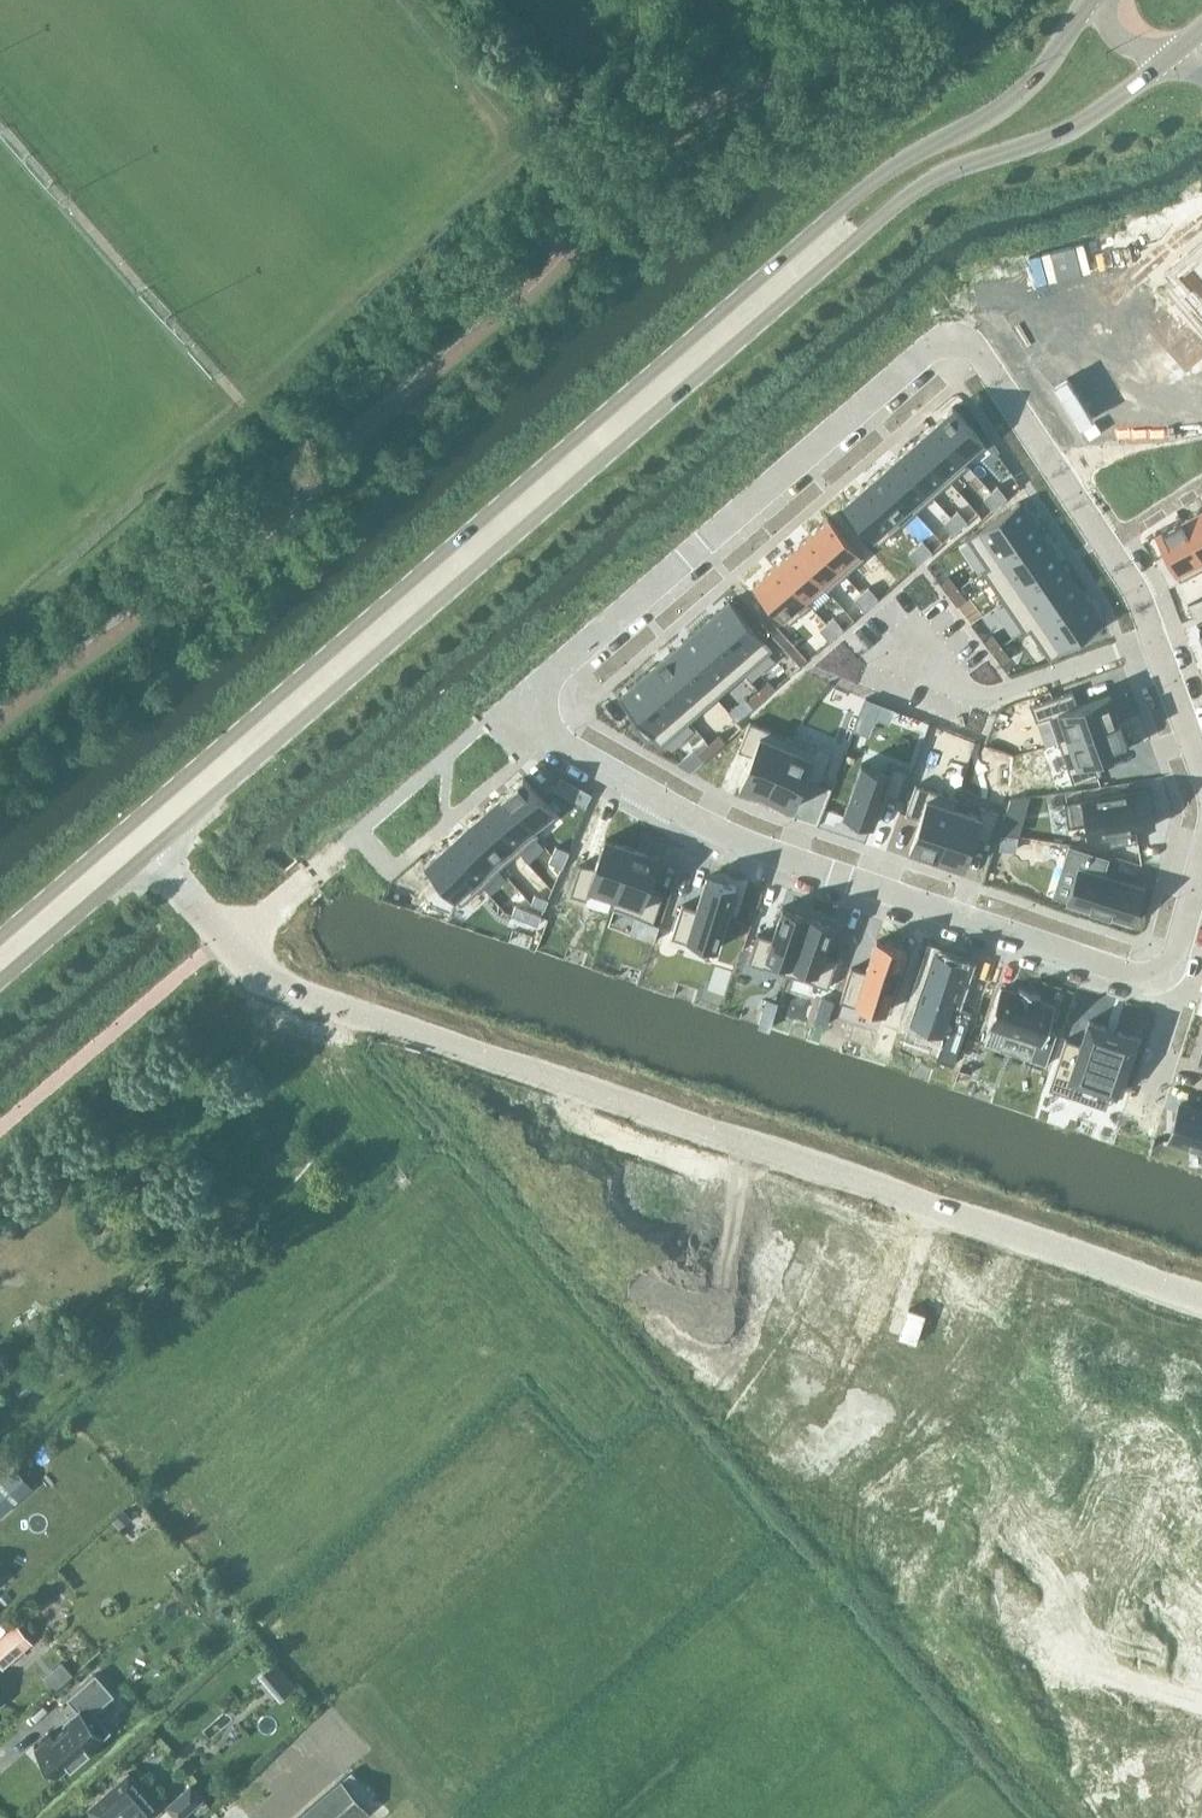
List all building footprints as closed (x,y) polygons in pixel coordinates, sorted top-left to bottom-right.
[(1178,274),(1189,287),(1182,294),(1201,317),(1201,253),(1178,274)] [(954,406),(932,425),(968,465),(969,465),(963,459),(984,440),(954,406)] [(932,425),(915,440),(951,481),(968,465),(932,425)] [(915,440),(897,456),(933,496),(951,481),(915,440)] [(897,456),(880,471),(916,512),(933,496),(897,456)] [(880,471),(863,485),(900,526),(916,512),(880,471)] [(863,485),(843,503),(879,544),(900,526),(863,485)] [(998,486),(991,492),(1000,503),(1007,497),(998,486)] [(991,492),(984,498),(994,509),(1000,503),(991,492)] [(1021,501),(968,537),(988,567),(984,570),(984,571),(1042,532),(1021,501)] [(1181,519),(1201,559),(1201,510),(1201,508),(1181,519)] [(958,511),(951,517),(961,528),(968,522),(958,511)] [(829,517),(810,533),(846,574),(865,557),(829,517)] [(951,517),(945,523),(954,534),(961,528),(951,517)] [(1155,532),(1181,580),(1201,569),(1201,559),(1181,519),(1155,532)] [(1042,532),(984,571),(1005,600),(1062,561),(1042,532)] [(810,533),(792,549),(828,589),(846,574),(810,533)] [(923,542),(916,548),(926,558),(933,552),(923,542)] [(916,548),(910,554),(919,564),(926,558),(916,548)] [(792,549),(774,565),(810,605),(811,604),(806,598),(821,584),(827,591),(828,589),(792,549)] [(1062,561),(1005,600),(1025,631),(1082,592),(1062,561)] [(774,565),(753,583),(789,624),(810,605),(774,565)] [(950,576),(943,582),(951,593),(959,588),(950,576)] [(869,588),(862,594),(871,604),(878,598),(869,588)] [(959,588),(951,593),(960,605),(968,599),(959,588)] [(1082,592),(1025,631),(1026,632),(1031,628),(1051,658),(1104,622),(1082,592)] [(862,594),(855,600),(864,610),(871,604),(862,594)] [(730,600),(702,625),(743,673),(772,648),(730,600)] [(834,618),(827,624),(836,634),(843,628),(834,618)] [(827,624),(820,630),(829,640),(836,634),(827,624)] [(702,625),(675,648),(716,696),(743,673),(702,625)] [(994,634),(986,640),(995,651),(1002,645),(994,634)] [(1002,645),(995,651),(1003,663),(1011,657),(1002,645)] [(675,648),(647,672),(689,720),(716,696),(675,648)] [(647,672),(619,697),(638,718),(633,723),(648,740),(653,736),(661,744),(689,720),(647,672)] [(770,681),(759,690),(765,698),(776,688),(770,681)] [(759,690),(748,700),(754,707),(765,698),(759,690)] [(1073,690),(1031,705),(1037,721),(1050,716),(1059,742),(1120,720),(1110,693),(1078,704),(1073,690)] [(1120,720),(1059,742),(1074,783),(1102,773),(1097,759),(1129,747),(1120,720)] [(750,722),(739,750),(753,756),(740,787),(766,798),(791,739),(750,722)] [(720,734),(709,743),(715,750),(726,741),(720,734)] [(791,739),(766,798),(793,809),(806,778),(820,783),(833,751),(818,745),(816,749),(791,739)] [(709,743),(698,753),(704,760),(715,750),(709,743)] [(862,763),(844,814),(873,825),(885,793),(899,798),(909,769),(893,764),(890,773),(862,763)] [(555,788),(570,797),(577,785),(562,776),(555,788)] [(524,777),(504,795),(534,829),(554,812),(524,777)] [(916,784),(906,813),(920,818),(910,850),(937,859),(958,798),(916,784)] [(1149,786),(1063,798),(1067,824),(1084,822),(1086,822),(1088,834),(1107,831),(1109,843),(1138,839),(1136,827),(1148,825),(1147,812),(1153,811),(1149,786)] [(504,795),(485,812),(520,852),(539,836),(534,830),(534,829),(504,795)] [(958,798),(937,859),(964,868),(975,836),(989,841),(999,812),(984,807),(980,816),(956,808),(959,799),(958,798)] [(485,812),(465,829),(501,870),(520,852),(485,812)] [(465,829),(446,846),(481,887),(501,870),(465,829)] [(1003,834),(1001,848),(1015,850),(1017,836),(1003,834)] [(581,866),(571,895),(586,900),(590,891),(614,899),(611,908),(612,909),(633,848),(606,838),(595,871),(581,866)] [(1069,844),(1063,863),(1079,868),(1069,900),(1069,902),(1132,922),(1143,886),(1104,874),(1110,857),(1069,844)] [(446,846),(425,864),(461,904),(481,887),(446,846)] [(556,846),(553,854),(566,860),(570,851),(556,846)] [(633,848),(612,909),(654,923),(663,894),(649,889),(660,857),(633,848)] [(553,854),(549,863),(562,868),(566,860),(553,854)] [(682,904),(672,937),(688,942),(689,940),(717,948),(729,910),(733,911),(739,893),(735,891),(737,885),(707,876),(697,908),(682,904)] [(535,896),(532,904),(545,910),(549,901),(535,896)] [(516,906),(512,915),(525,920),(529,911),(516,906)] [(758,933),(749,962),(789,976),(809,915),(783,906),(773,938),(758,933)] [(529,911),(525,920),(538,926),(542,917),(529,911)] [(809,915),(789,976),(829,989),(838,960),(824,955),(835,924),(809,915)] [(852,968),(841,1001),(856,1006),(857,1004),(886,1013),(907,950),(877,940),(866,972),(852,968)] [(936,951),(917,1006),(948,1018),(943,1036),(961,1043),(973,1009),(955,1002),(969,961),(936,951)] [(1001,988),(989,1024),(1037,1041),(1031,1059),(1046,1064),(1057,1032),(1048,1029),(1056,1006),(1039,1001),(1040,996),(1020,989),(1018,994),(1001,988)] [(822,997),(819,1006),(830,1010),(833,1001),(822,997)] [(1068,1042),(1052,1089),(1072,1096),(1077,1080),(1117,1094),(1135,1036),(1089,1021),(1080,1046),(1068,1042)] [(965,1051),(959,1069),(972,1073),(978,1055),(965,1051)] [(1169,1139),(1201,1150),(1201,1109),(1181,1102),(1169,1139)] [(636,1202),(632,1215),(641,1218),(645,1205),(636,1202)] [(645,1205),(641,1218),(650,1222),(655,1208),(645,1205)] [(689,1219),(685,1233),(693,1236),(698,1222),(689,1219)] [(569,1226),(564,1240),(574,1243),(578,1229),(569,1226)] [(564,1240),(560,1253),(569,1257),(574,1243),(564,1240)] [(662,1240),(653,1270),(679,1279),(689,1249),(662,1240)] [(627,1261),(617,1290),(643,1298),(653,1270),(627,1261)] [(684,1265),(680,1278),(689,1282),(694,1268),(684,1265)] [(653,1270),(643,1298),(670,1307),(679,1279),(653,1270)] [(680,1278),(675,1292),(684,1295),(689,1282),(680,1278)] [(720,1292),(707,1331),(753,1346),(766,1307),(720,1292)] [(604,1300),(599,1313),(608,1316),(613,1303),(604,1300)] [(613,1303),(608,1316),(617,1320),(622,1306),(613,1303)] [(909,1309),(900,1336),(916,1342),(925,1314),(909,1309)] [(656,1317),(652,1331),(661,1334),(665,1320),(656,1317)] [(1024,1330),(1021,1339),(1035,1344),(1038,1334),(1024,1330)] [(1038,1334),(1035,1344),(1049,1348),(1052,1339),(1038,1334)] [(830,1365),(825,1378),(834,1382),(839,1368),(830,1365)] [(963,1371),(961,1380),(976,1383),(977,1373),(963,1371)] [(1026,1371),(1017,1397),(1046,1406),(1055,1381),(1026,1371)] [(961,1380),(960,1390),(974,1392),(976,1383),(961,1380)] [(1067,1403),(1064,1412),(1078,1417),(1081,1408),(1067,1403)] [(849,1404),(844,1428),(886,1438),(891,1413),(849,1404)] [(814,1412),(809,1426),(819,1429),(823,1415),(814,1412)] [(1064,1412),(1061,1421),(1075,1426),(1078,1417),(1064,1412)] [(809,1426),(805,1440),(814,1443),(819,1429),(809,1426)] [(841,1440),(836,1466),(878,1475),(883,1449),(841,1440)] [(986,1445),(983,1454),(996,1459),(999,1450),(986,1445)] [(999,1450),(996,1459),(1010,1463),(1013,1454),(999,1450)] [(796,1466),(792,1480),(801,1483),(805,1469),(796,1466)] [(836,1466),(831,1489),(873,1499),(878,1475),(836,1466)] [(0,1480),(0,1515),(0,1516),(33,1487),(15,1467),(0,1480)] [(792,1480),(787,1494),(796,1497),(801,1483),(792,1480)] [(1036,1507),(1031,1521),(1040,1524),(1045,1510),(1036,1507)] [(123,1512),(113,1520),(117,1524),(121,1529),(131,1520),(126,1515),(123,1512)] [(774,1532),(770,1546),(779,1549),(783,1535),(774,1532)] [(1017,1540),(1013,1553),(1022,1556),(1026,1543),(1017,1540)] [(716,1541),(713,1550),(727,1555),(730,1546),(716,1541)] [(730,1546),(727,1555),(740,1559),(743,1550),(730,1546)] [(1032,1550),(1027,1563),(1036,1566),(1041,1553),(1032,1550)] [(766,1553),(764,1562),(778,1565),(781,1556),(766,1553)] [(1013,1553),(1008,1567),(1017,1570),(1022,1556),(1013,1553)] [(838,1562),(836,1572),(850,1575),(852,1565),(838,1562)] [(1128,1582),(1123,1596),(1132,1599),(1137,1585),(1128,1582)] [(1137,1585),(1132,1599),(1141,1602),(1146,1588),(1137,1585)] [(994,1608),(990,1622),(999,1625),(1003,1612),(994,1608)] [(990,1622),(985,1636),(994,1639),(999,1625),(990,1622)] [(4,1667),(33,1641),(17,1623),(0,1638),(0,1663),(4,1667)] [(1142,1641),(1132,1688),(1172,1696),(1182,1649),(1142,1641)] [(1172,1696),(1201,1702),(1201,1653),(1182,1649),(1172,1696)] [(115,1694),(96,1673),(68,1698),(78,1709),(65,1721),(67,1724),(54,1735),(51,1731),(36,1745),(36,1744),(34,1745),(61,1775),(112,1730),(96,1711),(115,1694)] [(286,1675),(274,1685),(285,1697),(296,1688),(286,1675)] [(866,1762),(854,1770),(860,1778),(871,1769),(866,1762)] [(1088,1814),(1108,1817),(1128,1817),(1139,1770),(1115,1765),(1112,1776),(1097,1773),(1088,1814)] [(871,1769),(860,1778),(866,1786),(877,1777),(871,1769)] [(1128,1817),(1170,1817),(1176,1789),(1160,1786),(1162,1775),(1139,1770),(1128,1817)] [(130,1773),(90,1808),(99,1817),(152,1817),(162,1810),(130,1773)] [(371,1811),(345,1781),(302,1817),(363,1817),(371,1811)] [(179,1817),(181,1817),(204,1799),(193,1786),(169,1807),(179,1817)] [(900,1797),(889,1806),(895,1813),(906,1805),(900,1797)] [(1182,1817),(1201,1817),(1201,1799),(1201,1800),(1186,1797),(1182,1817)] [(895,1813),(898,1817),(904,1817),(912,1812),(906,1805),(895,1813)] [(848,1817),(868,1817),(860,1809),(848,1817)]
